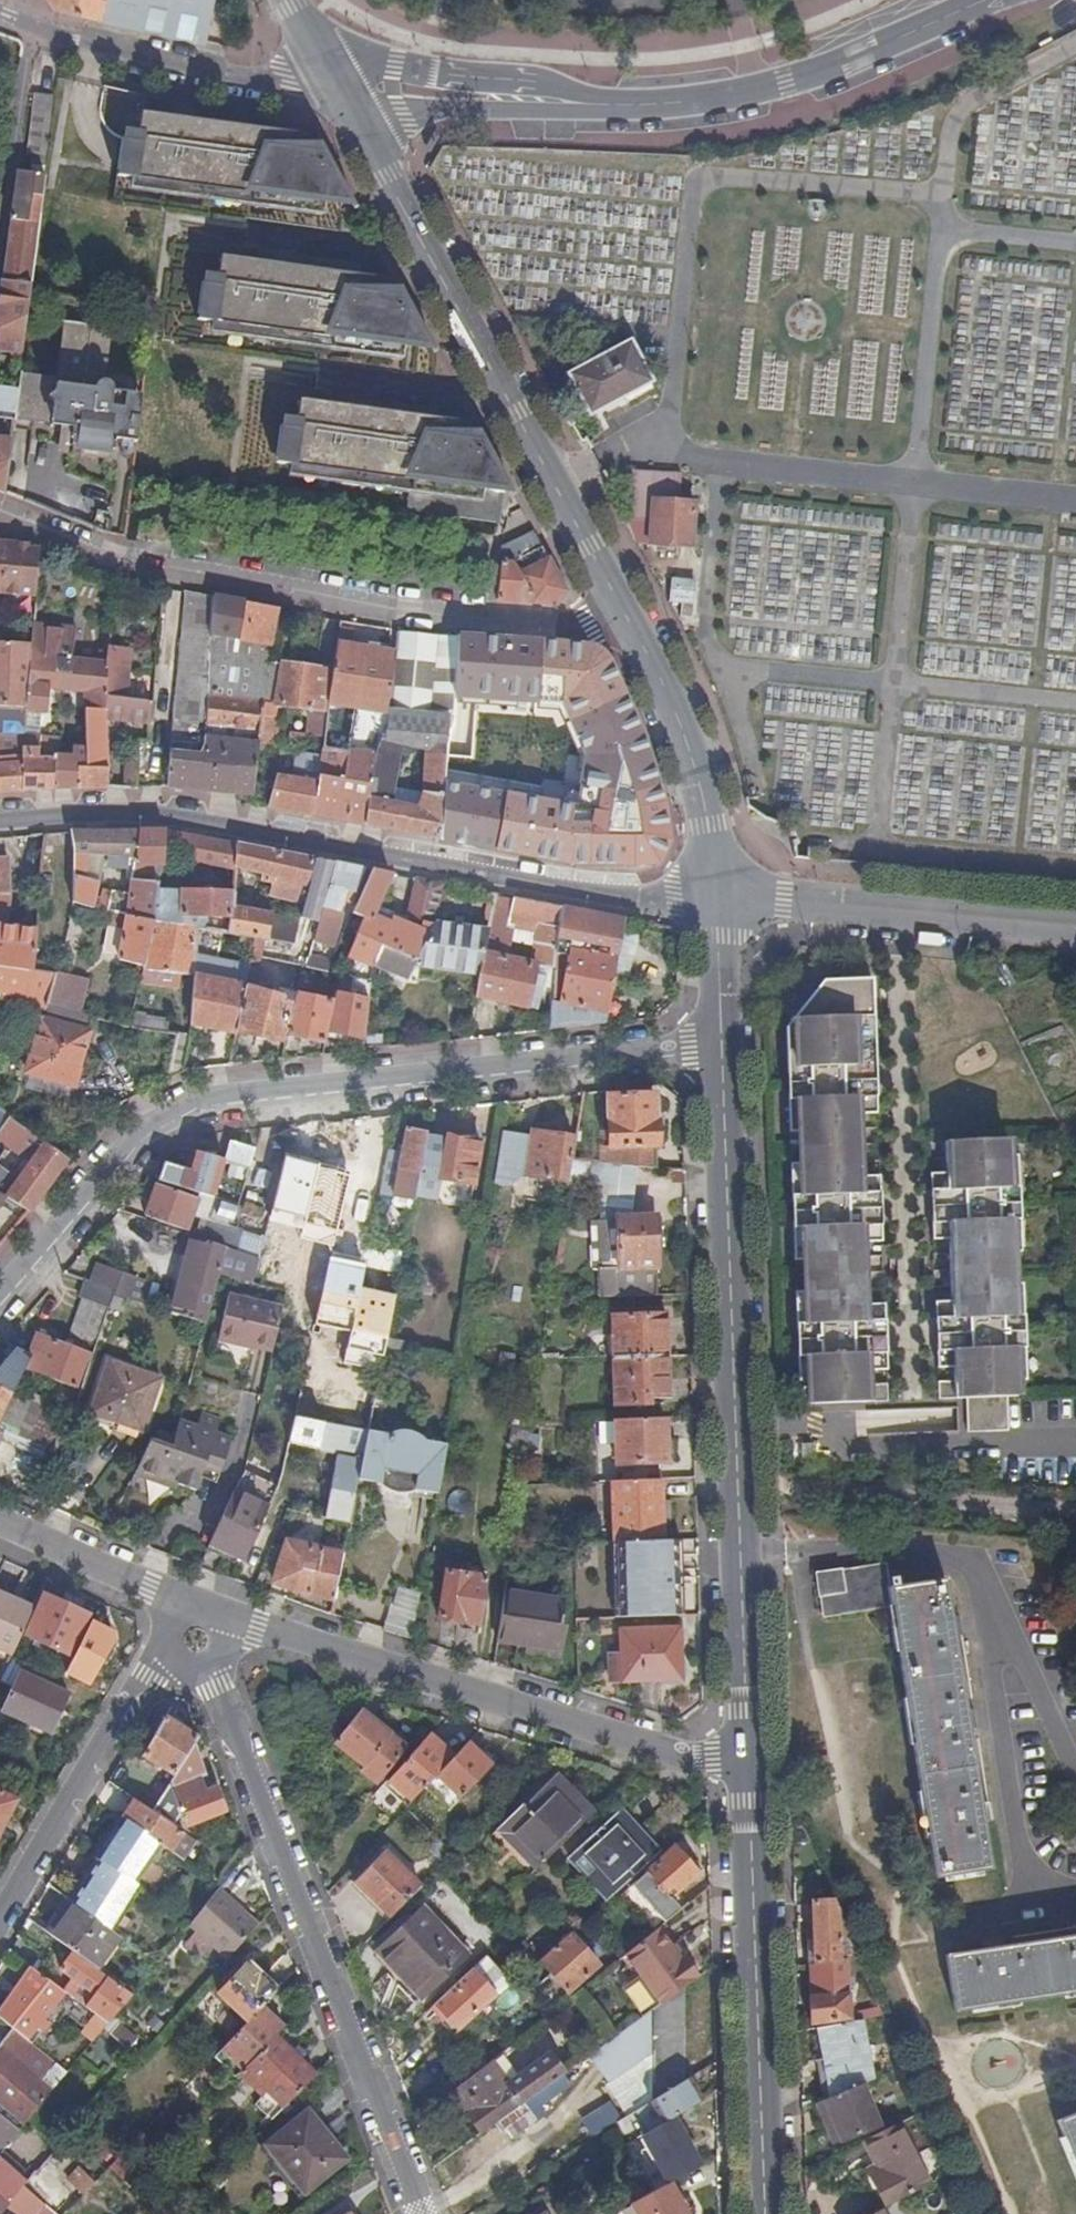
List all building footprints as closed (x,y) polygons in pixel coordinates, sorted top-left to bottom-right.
[(56,10),(62,11),(68,12),(70,0),(49,0),(56,10)] [(68,12),(78,14),(80,0),(70,0),(68,12)] [(78,14),(87,16),(102,20),(105,0),(80,0),(78,14)] [(102,20),(135,27),(203,42),(211,0),(105,0),(102,20)] [(47,159),(55,98),(37,95),(29,157),(47,159)] [(353,207),(319,143),(270,136),(271,130),(208,122),(210,111),(144,96),(138,135),(140,136),(139,141),(122,139),(118,170),(123,170),(122,177),(322,203),(353,207)] [(31,285),(45,176),(19,172),(13,213),(4,282),(31,285)] [(255,261),(286,265),(287,252),(256,248),(255,261)] [(246,288),(248,260),(221,256),(217,278),(219,278),(218,284),(202,282),(199,301),(243,307),(246,288)] [(303,266),(286,265),(255,261),(248,260),(246,288),(243,307),(242,316),(240,326),(295,333),(303,266)] [(295,333),(327,337),(334,271),(303,266),(295,333)] [(399,286),(393,285),(348,280),(349,273),(344,272),(334,271),(327,337),(436,353),(423,330),(405,298),(399,286)] [(393,279),(362,275),(349,273),(348,280),(393,285),(393,279)] [(14,350),(22,351),(30,292),(31,285),(4,282),(0,310),(0,349),(14,350)] [(212,322),(240,326),(242,316),(243,307),(199,301),(198,313),(203,314),(213,315),(212,322)] [(213,315),(203,314),(202,321),(212,322),(213,315)] [(14,411),(13,415),(74,423),(70,453),(75,453),(76,447),(92,449),(110,452),(113,432),(139,436),(145,393),(102,388),(110,326),(64,320),(56,378),(19,373),(17,389),(14,411)] [(629,341),(570,374),(590,412),(624,394),(628,401),(654,387),(629,341)] [(22,351),(14,350),(13,360),(21,361),(22,351)] [(853,419),(871,419),(873,358),(856,357),(853,419)] [(835,414),(837,371),(813,371),(811,414),(835,414)] [(17,389),(0,387),(0,410),(14,411),(17,389)] [(269,389),(266,412),(282,414),(285,391),(269,389)] [(337,391),(336,402),(354,405),(355,393),(337,391)] [(354,405),(364,406),(366,395),(355,393),(354,405)] [(321,400),(298,397),(294,424),(285,424),(285,425),(318,428),(321,400)] [(354,405),(336,402),(321,400),(318,428),(351,432),(354,405)] [(478,429),(471,428),(428,422),(428,415),(364,406),(354,405),(351,432),(352,432),(349,472),(410,480),(406,508),(498,521),(503,488),(508,488),(510,489),(495,462),(478,429)] [(472,421),(428,415),(428,422),(471,428),(472,421)] [(280,462),(281,456),(285,425),(285,424),(280,423),(276,455),(281,456),(280,462)] [(291,458),(291,464),(314,467),(318,428),(285,425),(281,456),(291,458)] [(314,467),(349,472),(352,432),(351,432),(318,428),(314,467)] [(5,438),(0,438),(0,491),(3,492),(10,439),(5,438)] [(631,470),(628,519),(651,521),(652,500),(679,502),(681,474),(631,470)] [(651,521),(628,519),(623,519),(635,542),(693,546),(696,503),(679,502),(652,500),(651,521)] [(29,548),(22,548),(22,543),(0,542),(0,594),(36,596),(38,568),(40,548),(29,548)] [(543,548),(541,544),(532,548),(534,552),(543,548)] [(543,548),(534,552),(515,563),(520,573),(549,558),(543,548)] [(520,573),(515,563),(514,561),(501,562),(497,599),(557,604),(566,590),(549,558),(520,573)] [(696,604),(698,585),(680,584),(680,579),(673,578),(671,602),(696,604)] [(176,702),(172,742),(204,744),(205,724),(208,723),(209,697),(207,695),(211,634),(214,598),(192,594),(186,592),(176,702)] [(203,789),(253,794),(259,741),(262,716),(265,702),(272,660),(280,607),(214,595),(214,598),(211,634),(207,695),(209,697),(208,723),(205,724),(204,744),(172,742),(168,786),(203,787),(203,789)] [(26,709),(42,710),(45,711),(46,687),(57,687),(60,659),(71,660),(72,657),(75,634),(74,633),(74,629),(34,624),(33,646),(29,680),(26,709)] [(457,634),(397,629),(394,649),(389,693),(388,710),(388,714),(388,721),(375,752),(364,824),(399,831),(440,838),(442,785),(446,728),(450,729),(453,686),(457,641),(457,634)] [(808,654),(808,630),(733,632),(734,656),(808,654)] [(330,702),(360,708),(388,710),(389,693),(394,649),(337,640),(334,670),(330,702)] [(0,643),(0,708),(26,709),(29,680),(33,646),(0,643)] [(529,703),(532,647),(469,644),(466,700),(529,703)] [(124,699),(125,697),(126,668),(129,647),(109,645),(109,650),(105,696),(124,699)] [(57,687),(65,688),(86,691),(85,708),(88,708),(105,708),(105,696),(109,650),(100,650),(98,660),(72,657),(71,660),(60,659),(57,687)] [(295,706),(301,665),(272,660),(265,702),(278,704),(295,706)] [(307,732),(325,734),(330,702),(334,670),(301,665),(295,706),(310,708),(307,732)] [(131,719),(134,720),(149,721),(151,721),(153,701),(132,698),(125,697),(124,699),(105,696),(105,708),(105,717),(131,719)] [(259,741),(274,743),(279,715),(276,714),(278,704),(265,702),(262,716),(259,741)] [(388,714),(360,708),(330,702),(325,734),(324,747),(346,751),(346,750),(375,752),(388,721),(388,714)] [(0,708),(0,792),(22,790),(22,767),(24,735),(26,709),(0,708)] [(105,708),(88,708),(87,748),(86,768),(77,767),(76,788),(108,786),(107,765),(105,717),(105,708)] [(24,735),(40,736),(42,710),(26,709),(24,735)] [(41,736),(40,736),(24,735),(22,767),(22,790),(34,789),(53,789),(55,758),(39,758),(41,736)] [(72,756),(55,754),(55,758),(53,789),(66,788),(76,788),(77,767),(86,768),(87,748),(73,747),(72,756)] [(298,751),(294,777),(320,781),(321,776),(344,780),(349,752),(346,751),(324,747),(323,754),(298,751)] [(321,776),(320,781),(313,814),(341,819),(364,824),(375,752),(346,750),(346,751),(349,752),(344,780),(321,776)] [(137,760),(137,756),(127,756),(126,787),(130,788),(137,787),(138,788),(138,785),(137,785),(137,760)] [(268,805),(270,806),(301,812),(313,814),(320,781),(294,777),(276,775),(268,805)] [(421,794),(393,788),(391,802),(417,807),(421,794)] [(470,839),(472,813),(441,811),(440,837),(470,839)] [(86,852),(101,853),(107,854),(106,862),(135,867),(136,861),(140,830),(113,830),(72,830),(75,849),(74,901),(116,913),(114,923),(126,927),(119,960),(144,966),(155,920),(154,920),(157,888),(158,881),(133,878),(133,880),(132,880),(130,893),(112,890),(111,893),(103,891),(101,899),(95,897),(98,880),(84,876),(86,852)] [(140,830),(136,861),(162,863),(163,863),(164,855),(166,830),(154,830),(140,830)] [(194,835),(166,830),(164,855),(199,862),(202,836),(194,835)] [(202,836),(199,862),(234,869),(235,866),(237,843),(202,836)] [(270,895),(303,903),(314,858),(285,853),(237,843),(235,866),(262,873),(260,880),(272,882),(270,895)] [(98,880),(101,853),(86,852),(84,876),(98,880)] [(38,930),(2,926),(3,920),(10,921),(10,889),(9,855),(0,855),(0,966),(34,971),(34,969),(38,930)] [(135,867),(133,878),(158,881),(159,877),(162,863),(136,861),(135,867)] [(325,893),(319,914),(312,940),(333,946),(339,921),(337,920),(345,890),(355,892),(365,868),(351,866),(333,862),(325,893)] [(349,954),(355,956),(358,957),(351,977),(369,981),(373,965),(382,944),(416,958),(435,923),(407,918),(405,923),(391,917),(389,921),(373,915),(376,909),(391,873),(370,869),(352,913),(364,918),(349,954)] [(408,903),(438,907),(443,884),(413,878),(408,903)] [(182,915),(204,916),(222,917),(222,924),(229,924),(231,907),(232,892),(157,888),(154,920),(155,920),(182,925),(182,915)] [(488,931),(478,973),(476,995),(527,1007),(532,983),(543,985),(552,987),(555,945),(556,929),(562,907),(523,899),(496,894),(488,931)] [(416,958),(414,961),(414,964),(478,973),(488,931),(441,924),(442,920),(440,918),(439,917),(436,917),(438,907),(408,903),(405,917),(407,918),(435,923),(416,958)] [(298,920),(231,907),(229,924),(228,933),(256,938),(264,939),(292,943),(298,920)] [(621,918),(562,907),(556,929),(555,945),(570,948),(560,1003),(605,1011),(607,1012),(617,957),(622,929),(620,929),(619,929),(621,918)] [(292,943),(310,947),(312,940),(319,914),(301,910),(298,920),(292,943)] [(204,929),(204,916),(182,915),(182,925),(197,927),(198,928),(204,929)] [(144,966),(143,970),(180,976),(194,978),(194,977),(198,928),(181,926),(182,925),(155,920),(144,966)] [(126,927),(114,923),(106,957),(119,960),(126,927)] [(250,965),(258,967),(264,939),(256,938),(250,965)] [(382,944),(373,965),(406,979),(414,961),(416,958),(382,944)] [(315,969),(319,957),(308,955),(305,967),(309,968),(315,969)] [(358,957),(355,956),(348,977),(351,977),(358,957)] [(332,960),(319,957),(315,969),(327,972),(332,960)] [(254,989),(258,967),(250,965),(245,987),(235,1032),(284,1041),(286,1034),(295,993),(289,992),(287,999),(254,989)] [(45,1004),(54,972),(34,969),(34,971),(0,966),(0,991),(3,992),(45,1004)] [(286,1034),(324,1042),(326,1031),(332,1002),(303,995),(309,968),(305,967),(301,966),(298,981),(295,993),(286,1034)] [(180,976),(143,970),(140,984),(178,990),(180,976)] [(45,1004),(76,1013),(85,979),(55,971),(54,972),(45,1004)] [(194,978),(190,1024),(235,1032),(245,987),(194,977),(194,978)] [(815,993),(873,991),(872,980),(824,982),(815,993)] [(538,1009),(543,985),(532,983),(527,1007),(538,1009)] [(798,1332),(799,1343),(799,1357),(809,1357),(810,1389),(811,1405),(841,1403),(888,1401),(887,1390),(887,1384),(872,1385),(872,1370),(870,1341),(864,1341),(864,1334),(870,1334),(870,1321),(870,1320),(869,1304),(867,1242),(865,1213),(859,1213),(859,1206),(865,1206),(864,1177),(862,1115),(861,1090),(854,1090),(854,1083),(876,1082),(875,1066),(870,1066),(869,1035),(874,1035),(873,991),(815,993),(810,999),(811,1019),(794,1020),(791,1020),(794,1067),(787,1068),(789,1101),(798,1101),(800,1133),(801,1164),(803,1195),(793,1195),(794,1229),(803,1229),(805,1260),(806,1292),(808,1324),(798,1324),(798,1332)] [(332,1002),(326,1031),(363,1039),(368,1000),(334,992),(332,1002)] [(89,1031),(42,1018),(27,1071),(41,1075),(62,1081),(75,1084),(89,1031)] [(62,1081),(41,1075),(38,1085),(59,1092),(62,1081)] [(877,1115),(876,1082),(854,1083),(854,1090),(861,1090),(862,1115),(877,1115)] [(639,1168),(658,1170),(656,1146),(658,1146),(657,1122),(655,1122),(653,1094),(607,1096),(610,1147),(603,1147),(603,1142),(575,1139),(572,1161),(639,1168)] [(790,1133),(800,1133),(798,1101),(789,1101),(790,1133)] [(10,1115),(0,1108),(0,1130),(10,1115)] [(393,1194),(414,1199),(414,1195),(426,1136),(427,1131),(406,1127),(393,1194)] [(532,1134),(502,1128),(493,1181),(507,1183),(526,1175),(568,1183),(572,1161),(575,1139),(575,1138),(533,1130),(532,1134)] [(437,1199),(438,1197),(441,1179),(473,1185),(481,1142),(447,1136),(446,1140),(426,1136),(414,1195),(437,1199)] [(229,1141),(224,1159),(250,1167),(256,1148),(229,1141)] [(996,1432),(1009,1431),(1009,1428),(1008,1401),(1008,1397),(1014,1397),(1018,1397),(1017,1376),(1016,1349),(1025,1349),(1024,1316),(1015,1316),(1014,1285),(1013,1272),(1012,1253),(1011,1222),(1020,1222),(1019,1189),(1009,1189),(1008,1157),(1007,1142),(945,1145),(947,1176),(948,1205),(953,1205),(954,1211),(948,1211),(949,1241),(951,1282),(951,1293),(952,1303),(953,1332),(958,1332),(959,1339),(953,1340),(954,1369),(955,1382),(939,1383),(939,1401),(966,1399),(967,1414),(968,1433),(996,1432)] [(313,1205),(340,1212),(353,1153),(319,1144),(315,1162),(316,1162),(306,1203),(313,1205)] [(163,1180),(162,1181),(180,1187),(214,1197),(224,1159),(197,1151),(191,1170),(163,1163),(158,1178),(163,1180)] [(1009,1189),(1019,1189),(1017,1157),(1008,1157),(1009,1189)] [(615,1206),(613,1222),(617,1222),(616,1219),(632,1218),(639,1168),(572,1161),(568,1183),(568,1187),(602,1193),(600,1204),(615,1206)] [(803,1195),(801,1164),(792,1164),(793,1195),(803,1195)] [(864,1177),(865,1206),(859,1206),(859,1213),(865,1213),(867,1242),(881,1242),(882,1242),(879,1176),(864,1177)] [(947,1176),(930,1176),(931,1193),(932,1226),(933,1242),(949,1241),(948,1211),(954,1211),(953,1205),(948,1205),(947,1176)] [(470,1203),(473,1185),(441,1179),(438,1197),(470,1203)] [(180,1187),(179,1191),(157,1184),(146,1216),(187,1230),(186,1232),(192,1235),(226,1246),(232,1226),(239,1204),(214,1197),(180,1187)] [(339,1215),(312,1209),(308,1228),(335,1234),(339,1215)] [(616,1219),(617,1222),(618,1268),(599,1269),(599,1297),(657,1295),(656,1268),(658,1268),(656,1217),(632,1218),(616,1219)] [(618,1268),(617,1222),(613,1222),(593,1224),(594,1269),(599,1269),(618,1268)] [(1022,1253),(1020,1222),(1011,1222),(1012,1253),(1022,1253)] [(226,1246),(259,1258),(264,1240),(242,1232),(243,1229),(232,1226),(226,1246)] [(796,1260),(805,1260),(803,1229),(794,1229),(796,1260)] [(172,1311),(205,1324),(219,1273),(226,1246),(192,1235),(172,1311)] [(404,1249),(371,1242),(364,1277),(360,1296),(360,1300),(386,1299),(394,1299),(404,1249)] [(219,1273),(253,1283),(259,1258),(226,1246),(219,1273)] [(300,1266),(301,1261),(262,1252),(256,1278),(296,1288),(300,1266)] [(287,1332),(311,1340),(328,1266),(301,1261),(300,1266),(296,1288),(294,1294),(287,1332)] [(115,1293),(144,1303),(152,1281),(97,1263),(90,1280),(116,1289),(115,1293)] [(305,1369),(326,1373),(332,1344),(375,1352),(386,1299),(360,1300),(360,1296),(342,1292),(346,1274),(346,1270),(328,1266),(311,1340),(312,1340),(305,1369)] [(364,1277),(346,1274),(342,1292),(360,1296),(364,1277)] [(90,1280),(85,1278),(79,1295),(82,1296),(65,1343),(37,1333),(30,1353),(31,1354),(25,1367),(76,1386),(86,1358),(90,1360),(115,1293),(116,1289),(90,1280)] [(1014,1285),(1015,1316),(1024,1316),(1023,1285),(1014,1285)] [(808,1324),(806,1292),(797,1292),(798,1324),(808,1324)] [(217,1339),(251,1347),(272,1352),(277,1333),(282,1308),(227,1295),(217,1339)] [(935,1303),(936,1320),(937,1353),(938,1369),(942,1369),(954,1369),(953,1340),(959,1339),(958,1332),(953,1332),(952,1303),(935,1303)] [(869,1304),(870,1320),(884,1315),(884,1304),(869,1304)] [(666,1316),(612,1317),(614,1357),(668,1356),(666,1316)] [(886,1370),(886,1353),(884,1320),(870,1321),(870,1334),(864,1334),(864,1341),(870,1341),(872,1370),(886,1370)] [(409,1343),(386,1339),(383,1354),(407,1358),(409,1343)] [(25,1367),(31,1354),(30,1353),(15,1345),(0,1363),(0,1387),(12,1393),(16,1384),(25,1367)] [(1016,1349),(1017,1376),(1026,1375),(1025,1349),(1016,1349)] [(669,1397),(668,1356),(614,1357),(614,1360),(615,1406),(650,1406),(649,1397),(669,1397)] [(801,1389),(810,1389),(809,1357),(799,1357),(801,1389)] [(161,1376),(108,1358),(89,1412),(118,1422),(120,1417),(144,1425),(161,1376)] [(358,1380),(361,1370),(345,1367),(342,1377),(358,1380)] [(342,1377),(326,1373),(305,1369),(295,1417),(331,1423),(345,1426),(368,1430),(373,1404),(379,1373),(361,1369),(361,1370),(358,1380),(342,1377)] [(0,1387),(0,1419),(12,1393),(0,1387)] [(362,1459),(385,1464),(392,1470),(412,1474),(421,1470),(441,1474),(451,1420),(431,1415),(427,1411),(420,1407),(414,1405),(406,1404),(399,1405),(391,1408),(373,1404),(368,1430),(362,1459)] [(220,1473),(232,1440),(215,1434),(220,1421),(201,1414),(196,1427),(180,1421),(173,1445),(152,1438),(135,1473),(157,1481),(165,1479),(196,1490),(200,1477),(204,1468),(220,1473)] [(666,1417),(616,1419),(618,1464),(667,1462),(666,1417)] [(326,1519),(349,1524),(362,1459),(368,1430),(345,1426),(340,1452),(326,1519)] [(539,1436),(529,1434),(526,1448),(537,1449),(539,1436)] [(814,1462),(817,1462),(817,1444),(804,1444),(804,1462),(814,1462)] [(245,1468),(234,1492),(210,1543),(245,1558),(268,1506),(277,1485),(245,1468)] [(618,1542),(663,1540),(662,1481),(614,1482),(615,1542),(618,1542)] [(335,1599),(344,1553),(289,1540),(274,1582),(308,1593),(335,1599)] [(663,1540),(618,1542),(620,1579),(621,1617),(678,1615),(677,1578),(676,1540),(663,1540)] [(245,1558),(210,1543),(209,1545),(206,1550),(242,1566),(245,1558)] [(931,1873),(989,1865),(981,1818),(978,1798),(967,1724),(963,1703),(952,1630),(949,1611),(943,1572),(895,1579),(893,1570),(883,1572),(882,1561),(835,1567),(835,1566),(809,1570),(812,1591),(816,1590),(819,1611),(888,1601),(931,1873)] [(486,1578),(447,1571),(439,1618),(479,1625),(486,1578)] [(486,1578),(479,1625),(498,1628),(504,1591),(506,1581),(486,1578)] [(385,1630),(412,1639),(420,1595),(392,1590),(385,1630)] [(561,1601),(537,1597),(504,1591),(498,1628),(497,1639),(533,1646),(532,1652),(558,1657),(563,1626),(558,1625),(558,1623),(560,1622),(561,1618),(559,1617),(561,1601)] [(33,1607),(0,1592),(0,1648),(13,1654),(13,1653),(33,1607)] [(61,1651),(52,1671),(59,1674),(64,1676),(73,1657),(71,1656),(89,1615),(45,1595),(27,1636),(61,1651)] [(958,1610),(949,1611),(952,1630),(961,1629),(958,1610)] [(622,1630),(623,1654),(624,1680),(681,1678),(679,1629),(622,1630)] [(0,1648),(0,1657),(9,1661),(13,1654),(0,1648)] [(14,1686),(21,1672),(54,1686),(59,1674),(52,1671),(13,1653),(13,1654),(9,1661),(0,1678),(0,1680),(14,1686)] [(624,1680),(623,1654),(610,1655),(612,1681),(624,1680)] [(54,1686),(21,1672),(14,1686),(4,1710),(51,1731),(68,1693),(54,1686)] [(972,1702),(963,1703),(967,1724),(975,1722),(972,1702)] [(359,1710),(333,1742),(362,1765),(359,1769),(377,1783),(405,1746),(359,1710)] [(192,1744),(196,1737),(164,1716),(142,1755),(173,1774),(192,1744)] [(424,1787),(453,1757),(428,1734),(387,1780),(411,1801),(424,1787)] [(448,1811),(490,1766),(466,1742),(453,1757),(424,1787),(448,1811)] [(204,1776),(192,1744),(173,1774),(150,1811),(177,1829),(223,1810),(215,1789),(204,1793),(198,1778),(204,1776)] [(530,1819),(565,1784),(560,1779),(528,1810),(522,1804),(498,1828),(509,1840),(530,1819)] [(521,1844),(540,1864),(593,1812),(565,1784),(530,1819),(509,1840),(517,1848),(521,1844)] [(0,1794),(0,1834),(17,1803),(0,1794)] [(987,1796),(978,1798),(981,1818),(990,1817),(987,1796)] [(179,1859),(193,1840),(177,1829),(150,1811),(134,1800),(122,1819),(109,1837),(104,1834),(90,1856),(97,1860),(134,1884),(160,1845),(179,1859)] [(620,1809),(581,1844),(592,1855),(630,1819),(620,1809)] [(601,1865),(588,1878),(606,1898),(660,1850),(630,1819),(592,1855),(601,1865)] [(592,1855),(581,1844),(568,1856),(578,1868),(592,1855)] [(660,1917),(684,1897),(677,1891),(697,1872),(674,1846),(632,1886),(660,1917)] [(367,1896),(397,1864),(383,1851),(353,1882),(367,1896)] [(578,1868),(588,1878),(601,1865),(592,1855),(578,1868)] [(111,1931),(139,1887),(134,1884),(97,1860),(71,1902),(111,1931)] [(367,1896),(390,1917),(420,1886),(397,1864),(367,1896)] [(168,1878),(160,1889),(171,1897),(179,1886),(168,1878)] [(193,1920),(189,1924),(228,1958),(258,1923),(218,1888),(193,1920)] [(664,1921),(688,1902),(684,1897),(660,1917),(664,1921)] [(807,1941),(807,1964),(813,1963),(845,1958),(858,1955),(835,1899),(805,1901),(806,1919),(812,1919),(813,1940),(807,1941)] [(46,1933),(96,1969),(119,1937),(111,1931),(71,1902),(69,1901),(46,1933)] [(376,1951),(407,1983),(451,1939),(423,1911),(421,1909),(400,1929),(376,1951)] [(34,1935),(39,1927),(27,1919),(22,1926),(34,1935)] [(685,1985),(699,1975),(684,1955),(680,1958),(657,1926),(626,1952),(660,2002),(685,1985)] [(1075,1989),(1075,1930),(1074,1930),(1000,1941),(982,1944),(943,1950),(953,2008),(1075,1989)] [(596,1964),(569,1932),(537,1960),(565,1991),(596,1964)] [(980,1936),(982,1944),(1000,1941),(999,1933),(980,1936)] [(451,1939),(407,1983),(420,1997),(444,1975),(465,1955),(451,1939)] [(107,2023),(110,2019),(113,2016),(132,1994),(108,1977),(107,1978),(72,1953),(60,1970),(73,1980),(74,1980),(64,1992),(73,1998),(95,2015),(107,2023)] [(435,2004),(459,2029),(464,2025),(509,1985),(488,1960),(484,1957),(435,2004)] [(814,1994),(809,1995),(810,2022),(848,2017),(845,1958),(813,1963),(814,1994)] [(262,2006),(275,1992),(240,1959),(236,1963),(241,1967),(217,1993),(247,2021),(262,2006)] [(31,1967),(0,2010),(0,2018),(12,2028),(27,2041),(64,1992),(43,1976),(31,1967)] [(660,2002),(652,2008),(653,2052),(624,2069),(624,2070),(624,2085),(685,2045),(685,1985),(660,2002)] [(454,2034),(459,2029),(435,2004),(430,2008),(434,2012),(433,2014),(454,2034)] [(247,2021),(221,2049),(242,2070),(276,2036),(284,2027),(262,2006),(247,2021)] [(80,2033),(92,2042),(107,2023),(95,2015),(80,2033)] [(148,2025),(158,2034),(165,2025),(155,2016),(148,2025)] [(820,2026),(825,2058),(827,2067),(821,2068),(826,2097),(860,2083),(869,2079),(862,2036),(860,2019),(820,2026)] [(117,2023),(107,2035),(125,2050),(135,2038),(117,2023)] [(12,2028),(0,2043),(0,2152),(1,2151),(66,2073),(56,2065),(27,2041),(12,2028)] [(316,2075),(276,2036),(242,2070),(240,2072),(262,2094),(266,2090),(284,2107),(316,2075)] [(624,2085),(625,2115),(630,2112),(686,2077),(685,2045),(624,2085)] [(242,2070),(221,2049),(214,2056),(236,2076),(240,2072),(242,2070)] [(448,2090),(479,2133),(513,2108),(563,2072),(548,2053),(516,2076),(501,2051),(478,2070),(448,2090)] [(827,2067),(825,2058),(814,2061),(820,2099),(826,2097),(821,2068),(827,2067)] [(66,2073),(70,2068),(60,2060),(56,2065),(66,2073)] [(670,2117),(701,2099),(689,2076),(686,2077),(630,2112),(635,2120),(654,2109),(661,2122),(670,2117)] [(820,2099),(814,2102),(822,2120),(828,2118),(838,2140),(862,2130),(861,2126),(875,2120),(860,2083),(826,2097),(820,2099)] [(1065,2140),(1072,2158),(1075,2167),(1075,2094),(1050,2105),(1065,2140)] [(605,2102),(578,2118),(589,2137),(616,2121),(605,2102)] [(654,2109),(635,2120),(643,2133),(661,2122),(654,2109)] [(276,2159),(317,2122),(308,2110),(264,2145),(276,2159)] [(640,2135),(645,2145),(666,2182),(697,2165),(670,2117),(661,2122),(643,2133),(640,2135)] [(90,2119),(82,2127),(90,2135),(97,2127),(90,2119)] [(346,2159),(317,2122),(276,2159),(301,2193),(346,2159)] [(927,2183),(896,2122),(863,2139),(880,2173),(871,2177),(885,2205),(927,2183)] [(1064,2161),(1072,2158),(1065,2140),(1057,2143),(1064,2161)] [(666,2182),(645,2145),(639,2149),(647,2164),(643,2168),(655,2188),(666,2182)] [(0,2152),(0,2161),(26,2183),(31,2178),(1,2151),(0,2152)] [(142,2172),(122,2153),(109,2167),(127,2185),(128,2185),(139,2175),(142,2172)] [(23,2187),(26,2183),(0,2161),(0,2213),(23,2187)] [(630,2202),(636,2213),(684,2213),(666,2182),(655,2188),(630,2202)] [(39,2213),(56,2213),(23,2187),(0,2213),(34,2213),(36,2212),(39,2213)]
